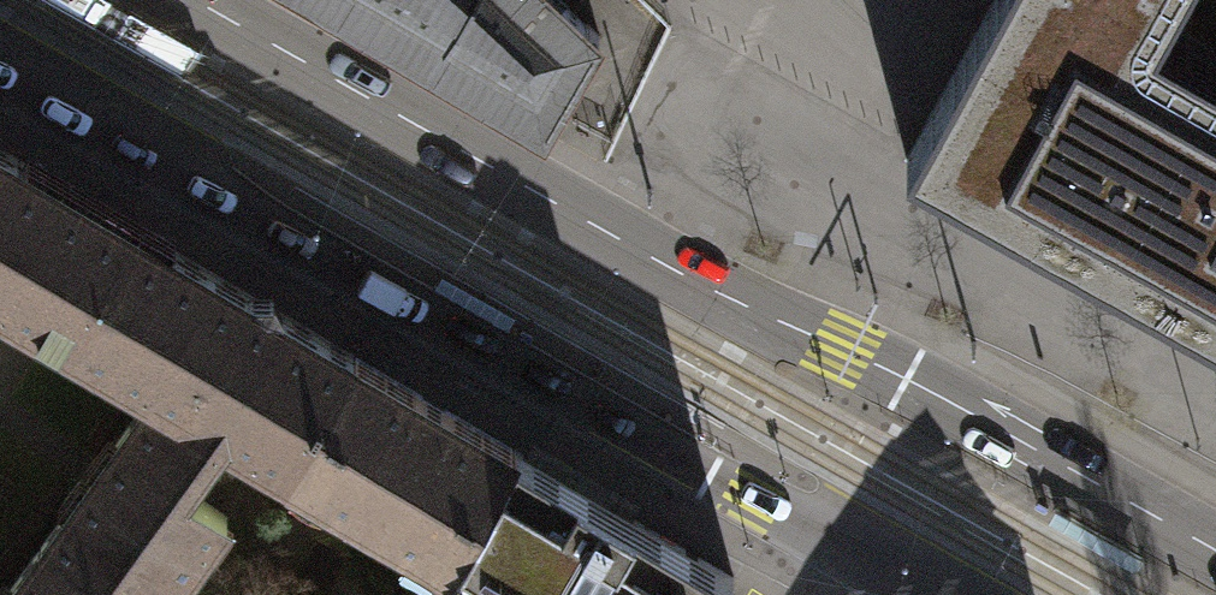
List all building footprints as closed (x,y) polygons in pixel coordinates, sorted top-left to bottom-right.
[(544,131),(552,119),(550,118),(599,35),(562,0),(319,0),(544,131)] [(907,156),(1215,328),(1215,63),(1157,31),(1174,0),(993,0),(907,156)] [(517,451),(451,566),(445,577),(453,582),(454,579),(481,594),(722,594),(734,578),(517,451)]
